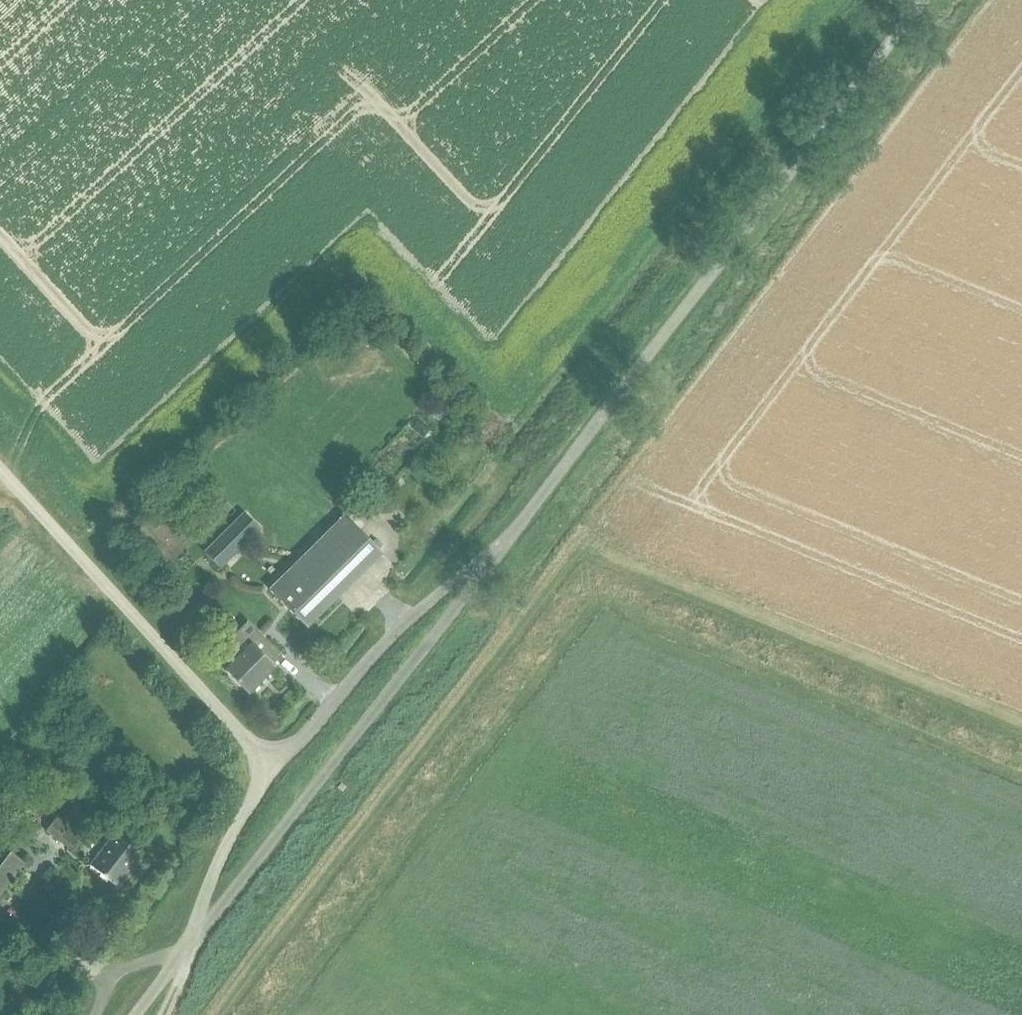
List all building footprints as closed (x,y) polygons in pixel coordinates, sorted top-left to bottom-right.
[(219,568),(259,528),(243,512),(203,552),(219,568)] [(307,626),(381,553),(344,515),(270,589),(307,626)] [(274,667),(272,664),(281,656),(264,639),(261,642),(258,639),(261,636),(247,621),(244,623),(247,626),(231,641),(229,639),(227,641),(240,655),(224,671),(248,694),(275,668),(274,667)] [(83,836),(69,826),(71,824),(58,815),(47,831),(59,840),(59,841),(71,851),(83,836)] [(118,887),(143,855),(114,832),(89,865),(118,887)] [(24,862),(0,845),(0,894),(24,862)]
